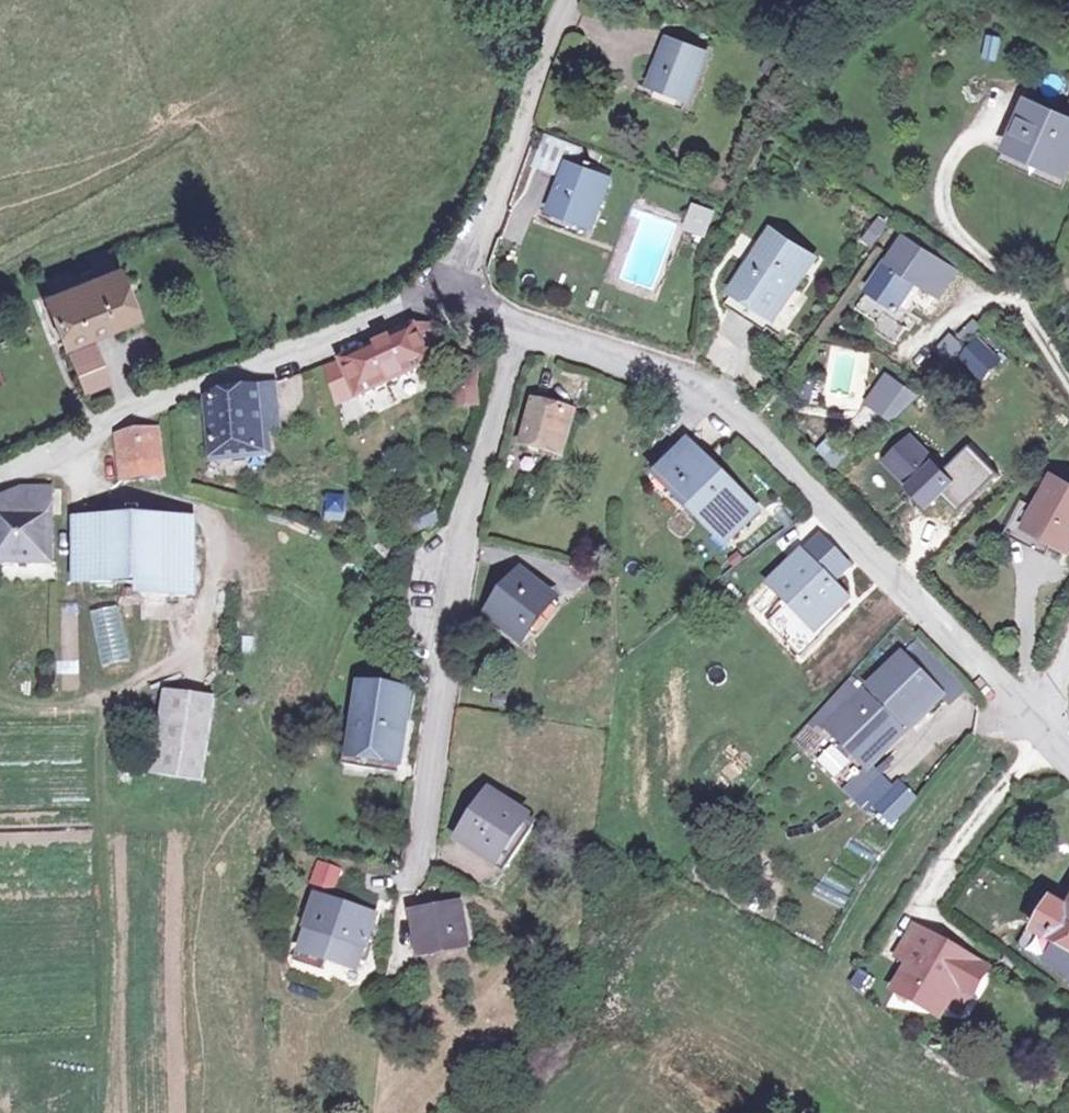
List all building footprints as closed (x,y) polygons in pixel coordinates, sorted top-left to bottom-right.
[(987,33),(980,57),(994,61),(1000,37),(987,33)] [(668,37),(653,83),(689,94),(703,49),(668,37)] [(1067,125),(1017,104),(1001,142),(1051,164),(1067,125)] [(597,155),(545,135),(533,167),(557,177),(564,159),(592,169),(597,155)] [(557,177),(543,213),(588,230),(609,176),(592,169),(564,159),(557,177)] [(680,229),(703,237),(713,210),(690,202),(680,229)] [(858,236),(868,247),(888,227),(878,216),(858,236)] [(768,225),(725,289),(769,321),(815,257),(768,225)] [(958,275),(910,239),(872,289),(900,309),(907,298),(930,314),(958,275)] [(37,300),(55,344),(127,316),(109,271),(92,277),(92,274),(90,271),(86,271),(83,273),(75,277),(78,283),(65,288),(61,278),(43,286),(46,296),(37,300)] [(972,322),(955,337),(965,348),(981,332),(972,322)] [(360,403),(446,361),(433,333),(417,332),(372,350),(342,366),(360,403)] [(952,340),(938,353),(948,365),(962,350),(952,340)] [(93,341),(63,352),(79,393),(108,382),(93,341)] [(476,360),(458,362),(461,406),(478,404),(476,360)] [(360,403),(342,366),(333,372),(350,407),(360,403)] [(881,414),(901,386),(888,372),(867,400),(881,414)] [(804,374),(798,391),(808,395),(814,377),(804,374)] [(913,398),(901,386),(881,414),(888,422),(913,398)] [(273,391),(259,392),(262,434),(275,433),(273,391)] [(259,392),(208,402),(212,460),(217,460),(259,458),(264,457),(262,434),(259,392)] [(568,420),(531,409),(519,448),(555,458),(568,420)] [(909,486),(934,464),(909,437),(885,460),(909,486)] [(155,439),(117,442),(120,484),(158,481),(155,439)] [(730,545),(760,517),(711,467),(706,472),(686,451),(658,479),(676,501),(682,497),(730,545)] [(259,458),(217,460),(219,488),(261,484),(259,458)] [(934,464),(909,486),(926,504),(931,500),(951,482),(934,464)] [(960,474),(951,482),(931,500),(945,516),(974,490),(960,474)] [(1053,485),(1034,528),(1062,541),(1057,551),(1068,557),(1068,492),(1053,485)] [(45,568),(49,492),(34,491),(0,510),(0,565),(45,568)] [(342,521),(343,493),(321,493),(321,520),(342,521)] [(432,509),(413,512),(416,529),(435,525),(432,509)] [(184,524),(89,526),(89,587),(117,587),(131,587),(140,587),(141,602),(187,601),(184,524)] [(1029,539),(1057,551),(1062,541),(1034,528),(1029,539)] [(845,602),(803,558),(770,589),(814,633),(845,602)] [(555,602),(520,576),(491,619),(526,643),(555,602)] [(131,599),(131,587),(117,587),(117,600),(131,599)] [(761,590),(748,607),(762,618),(775,600),(761,590)] [(98,666),(127,662),(119,605),(89,609),(98,666)] [(916,639),(899,652),(941,696),(957,681),(916,639)] [(941,696),(899,652),(864,687),(879,702),(874,706),(859,692),(824,728),(865,771),(904,735),(901,729),(907,723),(915,731),(931,717),(925,711),(941,696)] [(403,699),(353,692),(346,759),(394,766),(403,699)] [(211,705),(166,700),(156,778),(202,786),(211,705)] [(896,780),(872,807),(891,825),(915,798),(896,780)] [(515,817),(489,798),(461,836),(488,856),(515,817)] [(335,862),(321,858),(315,878),(329,882),(335,862)] [(1059,910),(1046,902),(1028,930),(1045,940),(1042,946),(1068,963),(1068,891),(1059,910)] [(372,910),(317,893),(302,942),(328,950),(358,959),(372,910)] [(460,911),(422,915),(424,943),(462,940),(460,911)] [(985,969),(914,929),(895,959),(905,966),(892,988),(911,1003),(934,1011),(946,989),(968,1000),(985,969)] [(324,964),(328,950),(302,942),(298,956),(324,964)] [(1051,951),(1043,965),(1068,982),(1068,963),(1051,951)]
